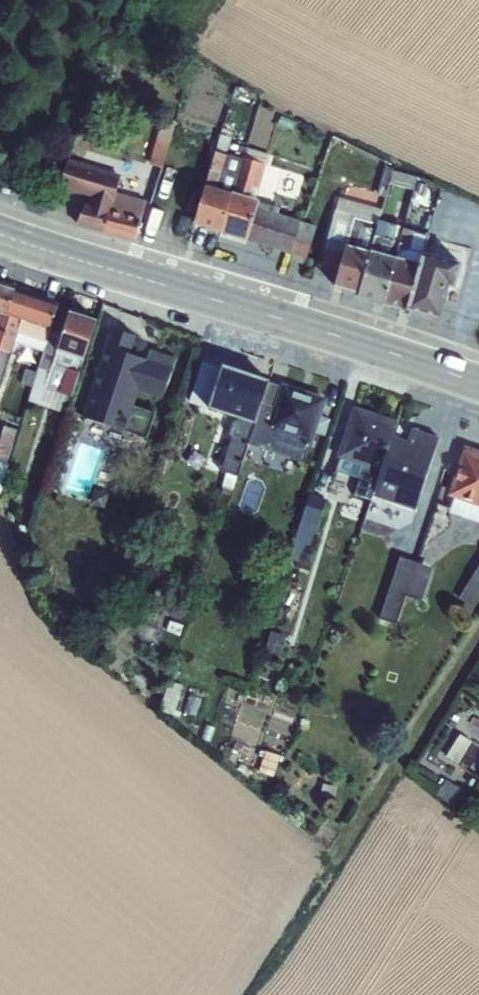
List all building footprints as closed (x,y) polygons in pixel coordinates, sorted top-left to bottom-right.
[(162,119),(148,165),(161,168),(174,122),(162,119)] [(205,185),(193,224),(220,233),(231,193),(244,149),(236,146),(234,152),(227,150),(231,137),(220,134),(205,185)] [(231,193),(220,233),(246,241),(257,202),(257,201),(255,200),(270,155),(244,147),(244,149),(231,193)] [(66,162),(58,188),(90,197),(87,205),(84,204),(77,226),(104,232),(135,240),(145,201),(115,193),(119,178),(66,162)] [(384,166),(376,195),(383,197),(387,182),(413,189),(416,176),(393,170),(393,168),(384,166)] [(419,181),(413,190),(422,196),(428,187),(419,181)] [(339,197),(319,267),(338,273),(333,288),(358,294),(369,252),(377,222),(381,208),(339,197)] [(257,202),(246,241),(289,254),(299,222),(299,221),(277,214),(278,208),(257,202)] [(299,222),(289,254),(305,259),(315,227),(299,222)] [(358,294),(357,298),(383,305),(395,258),(402,229),(377,222),(369,252),(358,294)] [(395,258),(383,305),(406,311),(419,264),(422,253),(425,237),(412,234),(413,232),(402,229),(395,258)] [(419,264),(406,311),(439,319),(448,287),(453,288),(460,263),(422,253),(419,264)] [(9,316),(14,290),(0,285),(0,343),(9,316)] [(0,343),(0,385),(14,342),(44,352),(47,338),(46,337),(49,329),(50,330),(56,310),(58,304),(14,290),(9,316),(0,343)] [(44,352),(28,402),(40,406),(44,389),(70,398),(82,360),(96,320),(69,312),(68,314),(56,310),(50,330),(49,329),(46,337),(47,338),(44,352)] [(111,329),(83,418),(126,432),(147,438),(155,413),(135,407),(139,392),(162,399),(175,360),(148,351),(145,360),(129,355),(135,337),(111,329)] [(202,360),(189,403),(208,409),(238,418),(237,421),(235,420),(232,422),(228,434),(230,436),(232,437),(221,471),(236,476),(247,445),(254,424),(267,384),(268,380),(222,366),(202,360)] [(254,424),(247,445),(305,464),(311,444),(315,433),(324,436),(330,419),(320,416),(326,399),(281,383),(279,387),(267,384),(254,424)] [(372,496),(396,421),(352,407),(336,458),(339,459),(335,471),(359,478),(354,495),(371,500),(372,496)] [(396,421),(372,496),(415,510),(438,438),(411,429),(406,442),(394,437),(398,424),(396,421)] [(2,436),(12,439),(15,440),(19,425),(6,422),(2,436)] [(0,436),(0,462),(6,464),(12,439),(2,436),(0,436)] [(447,496),(454,498),(449,513),(478,524),(478,451),(464,446),(447,496)] [(309,495),(288,560),(304,565),(325,500),(309,495)] [(399,557),(378,619),(395,624),(405,596),(421,601),(432,568),(399,557)] [(457,599),(463,603),(459,610),(468,616),(478,599),(478,565),(457,599)] [(169,682),(160,708),(174,713),(183,686),(169,682)] [(216,722),(212,731),(218,734),(222,725),(216,722)] [(459,735),(445,757),(456,764),(470,741),(459,735)] [(265,752),(258,772),(272,777),(278,757),(265,752)] [(445,780),(436,795),(451,807),(462,791),(445,780)] [(322,784),(321,796),(332,798),(335,787),(322,784)]
